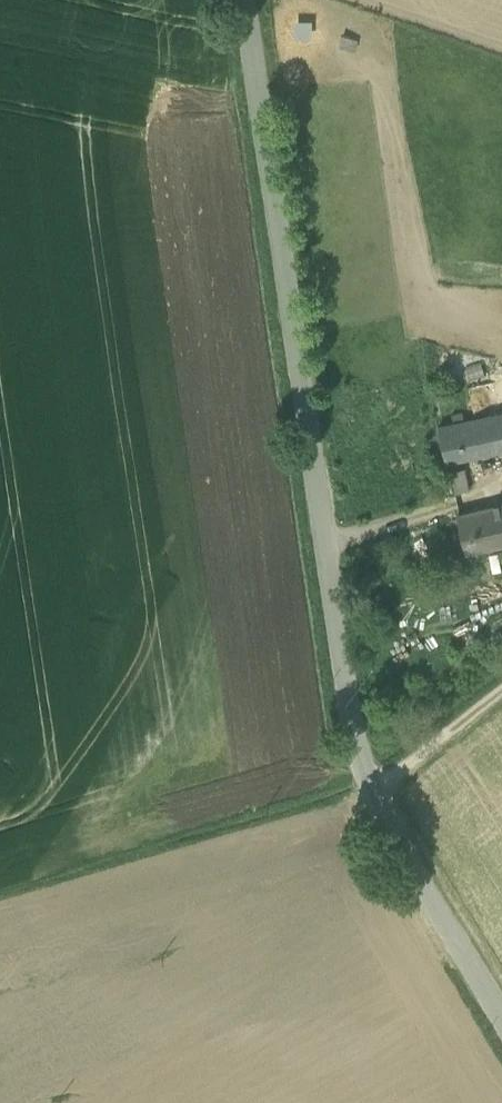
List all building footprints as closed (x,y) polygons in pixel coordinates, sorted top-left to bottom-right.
[(289,18),(290,36),(307,36),(307,18),(289,18)] [(437,426),(445,461),(501,448),(501,411),(437,426)] [(464,468),(447,472),(452,492),(468,488),(464,468)] [(487,506),(496,546),(501,544),(501,503),(487,506)] [(487,506),(457,514),(466,553),(496,546),(487,506)]
